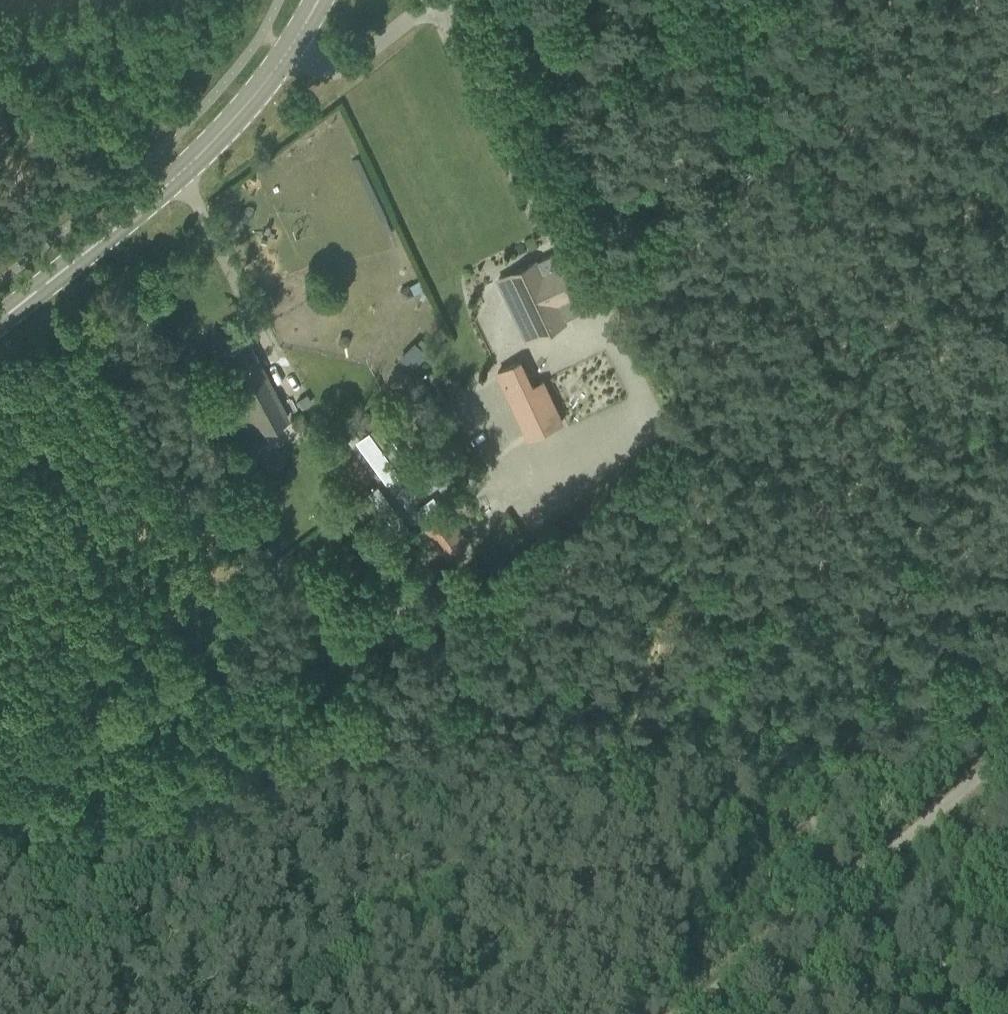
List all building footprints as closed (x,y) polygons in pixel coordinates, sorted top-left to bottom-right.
[(531,318),(520,323),(528,339),(566,321),(565,319),(582,312),(574,295),(576,295),(562,266),(544,274),(537,260),(510,273),(499,279),(510,301),(521,296),(531,318)] [(230,400),(248,436),(286,416),(247,341),(223,354),(243,393),(230,400)] [(499,371),(530,437),(563,422),(543,381),(532,386),(521,361),(499,371)] [(298,398),(303,406),(313,400),(308,392),(298,398)] [(375,414),(353,431),(384,470),(395,462),(396,463),(407,455),(375,414)]
